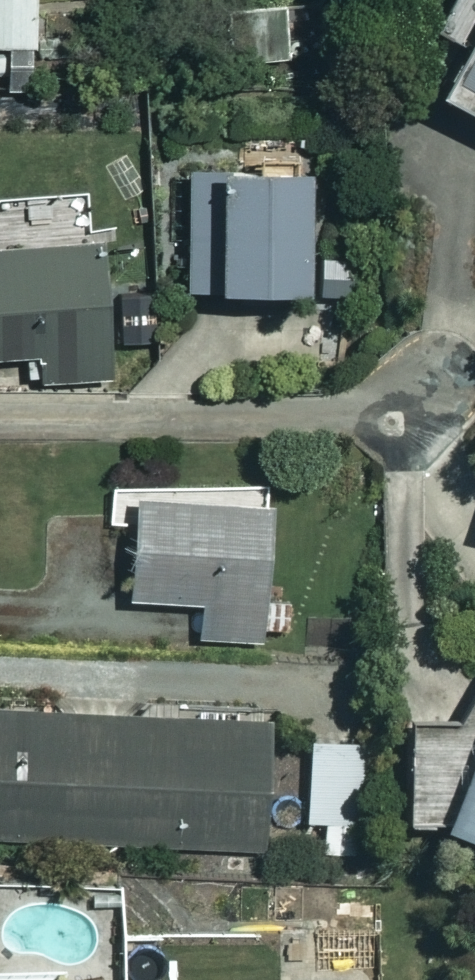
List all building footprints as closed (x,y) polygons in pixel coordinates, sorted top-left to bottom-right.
[(34,41),(33,0),(0,0),(0,42),(34,41)] [(294,0),(249,0),(212,6),(222,67),(303,54),(294,0)] [(433,88),(474,113),(474,16),(433,88)] [(300,142),(257,142),(257,166),(184,166),(184,287),(300,287),(300,142)] [(33,210),(35,245),(0,247),(0,357),(28,356),(30,383),(103,379),(93,207),(33,210)] [(199,639),(286,640),(287,595),(261,595),(263,489),(104,486),(103,526),(128,527),(127,600),(200,601),(199,639)] [(0,707),(0,838),(256,846),(260,715),(0,707)] [(467,733),(406,726),(404,820),(474,844),(474,710),(467,733)] [(361,858),(362,753),(340,753),(340,737),(306,737),(306,823),(324,823),(324,858),(361,858)] [(367,892),(327,892),(328,940),(367,939),(367,892)]
